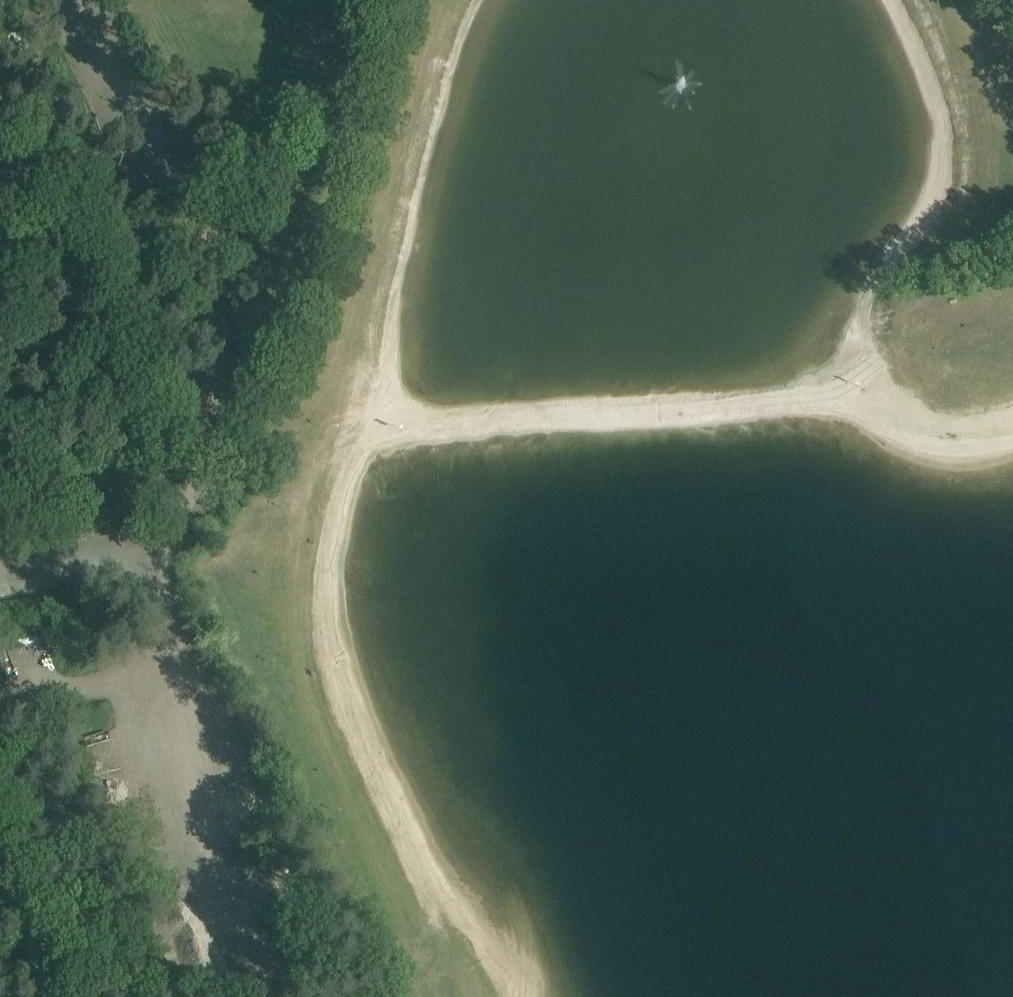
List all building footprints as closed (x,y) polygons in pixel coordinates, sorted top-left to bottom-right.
[(217,82),(230,81),(228,68),(216,70),(217,82)]
